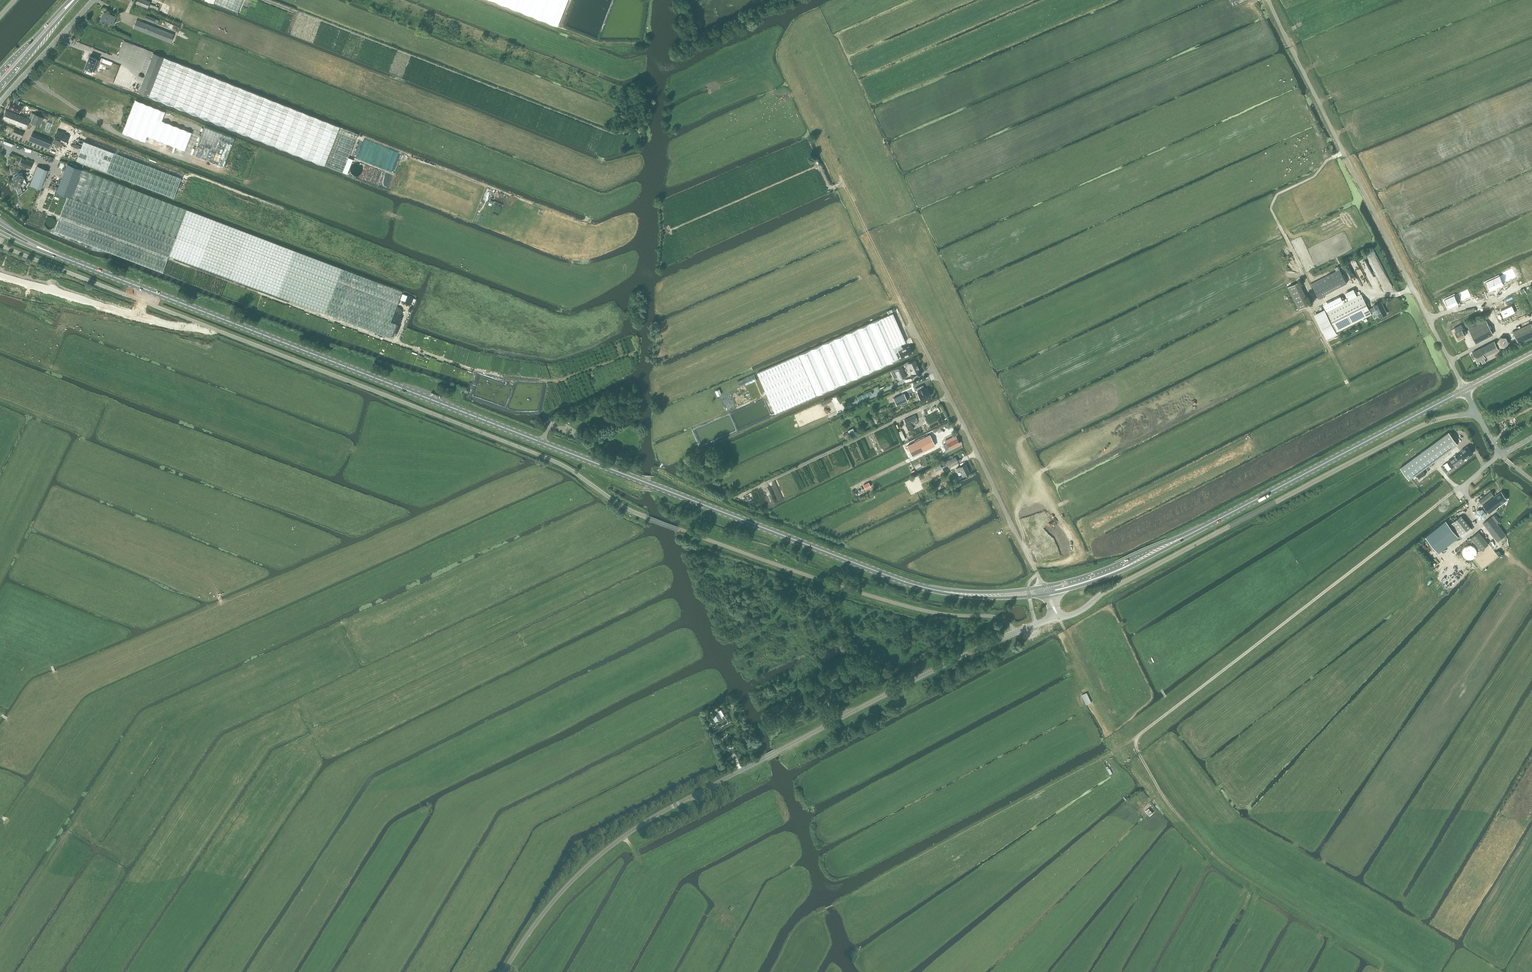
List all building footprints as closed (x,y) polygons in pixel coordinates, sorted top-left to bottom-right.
[(148,8),(151,2),(147,0),(137,0),(136,3),(148,8)] [(214,3),(238,13),(242,0),(205,0),(214,3)] [(559,27),(569,0),(491,0),(559,27)] [(101,21),(113,25),(117,16),(105,12),(101,21)] [(146,15),(145,19),(158,24),(159,20),(156,18),(146,15)] [(137,19),(133,28),(171,43),(174,34),(137,19)] [(154,53),(139,92),(163,102),(325,166),(326,165),(334,168),(343,171),(349,157),(356,138),(358,134),(154,53)] [(87,63),(85,68),(92,71),(94,72),(96,68),(99,60),(97,59),(90,56),(89,57),(89,58),(87,61),(87,63)] [(13,102),(11,101),(9,105),(8,105),(7,107),(8,107),(8,108),(20,113),(22,106),(18,104),(20,102),(14,99),(13,102)] [(147,136),(183,150),(190,131),(163,120),(166,111),(136,99),(123,133),(145,141),(147,136)] [(30,119),(6,110),(2,118),(26,128),(30,119)] [(31,112),(29,118),(30,118),(32,119),(31,122),(40,126),(43,117),(33,113),(31,112)] [(48,122),(45,129),(51,132),(54,124),(48,122)] [(193,154),(223,166),(235,139),(204,127),(193,154)] [(24,132),(14,128),(12,133),(22,137),(24,132)] [(51,142),(52,141),(32,133),(31,135),(29,141),(49,148),(51,142)] [(77,160),(90,165),(107,171),(138,183),(154,190),(158,191),(174,197),(182,178),(114,152),(84,141),(77,160)] [(380,143),(365,180),(409,197),(423,161),(380,143)] [(33,163),(21,158),(19,164),(30,169),(33,163)] [(59,219),(55,230),(163,272),(167,260),(169,257),(169,256),(391,338),(397,324),(390,322),(402,291),(342,268),(247,232),(187,209),(82,169),(68,164),(58,191),(68,195),(60,216),(59,219)] [(48,170),(37,166),(30,185),(40,189),(48,170)] [(14,177),(13,179),(14,182),(14,183),(16,188),(18,194),(22,192),(19,186),(21,186),(21,184),(21,183),(22,180),(23,182),(26,183),(22,173),(17,175),(16,176),(14,177)] [(1311,284),(1318,298),(1347,284),(1340,269),(1311,284)] [(1499,275),(1485,281),(1489,289),(1503,283),(1502,282),(1506,281),(1503,274),(1499,276),(1499,275)] [(1299,310),(1310,305),(1299,283),(1289,288),(1299,310)] [(1319,313),(1315,315),(1327,338),(1336,334),(1336,333),(1372,314),(1371,313),(1376,310),(1380,317),(1387,314),(1381,302),(1374,305),(1374,307),(1369,309),(1361,293),(1360,294),(1356,296),(1325,312),(1325,310),(1323,311),(1319,313)] [(1455,295),(1444,300),(1448,308),(1459,303),(1458,303),(1462,301),(1459,294),(1455,296),(1455,295)] [(1511,304),(1500,310),(1503,317),(1515,311),(1511,304)] [(893,347),(900,344),(905,342),(893,313),(881,318),(893,347)] [(896,352),(893,347),(881,318),(757,373),(774,413),(898,359),(899,359),(896,352)] [(1486,320),(1468,330),(1475,343),(1493,334),(1486,320)] [(1513,331),(1518,343),(1531,337),(1531,326),(1531,323),(1513,331)] [(1461,324),(1454,328),(1456,332),(1455,333),(1458,339),(1465,336),(1462,330),(1463,329),(1461,324)] [(1494,341),(1472,352),(1477,362),(1481,360),(1482,363),(1486,362),(1484,358),(1487,357),(1486,356),(1498,349),(1494,341)] [(896,352),(899,351),(902,358),(912,353),(909,346),(902,349),(900,344),(893,347),(896,352)] [(905,366),(908,365),(912,373),(919,370),(915,360),(909,363),(908,362),(904,363),(905,366)] [(894,370),(891,371),(894,378),(897,376),(899,380),(906,377),(902,366),(894,370)] [(738,381),(741,388),(757,380),(755,374),(738,381)] [(918,391),(919,392),(918,392),(921,400),(924,399),(925,399),(927,398),(927,397),(931,395),(928,388),(924,390),(923,388),(924,388),(923,385),(917,388),(918,391)] [(904,393),(893,398),(897,406),(907,401),(904,393)] [(918,421),(915,415),(904,420),(907,426),(918,421)] [(856,434),(855,433),(853,428),(848,430),(848,432),(845,433),(843,434),(845,437),(850,435),(851,436),(856,434)] [(1457,444),(1449,432),(1400,467),(1409,479),(1457,444)] [(930,434),(907,446),(913,456),(935,445),(930,434)] [(947,443),(944,445),(946,450),(959,443),(955,436),(945,441),(947,443)] [(1462,450),(1461,451),(1462,451),(1466,457),(1466,458),(1467,457),(1468,458),(1471,456),(1470,455),(1473,453),(1468,446),(1463,449),(1462,450)] [(1466,457),(1462,451),(1448,462),(1452,467),(1466,457)] [(959,463),(955,457),(946,462),(949,468),(959,463)] [(958,471),(960,470),(963,476),(970,473),(965,464),(956,468),(958,471)] [(1491,491),(1479,500),(1482,504),(1494,495),(1491,491)] [(1494,497),(1483,506),(1488,513),(1500,504),(1500,505),(1507,499),(1501,491),(1494,497)] [(1477,510),(1476,515),(1479,519),(1484,518),(1486,513),(1483,509),(1477,510)] [(1461,515),(1449,524),(1459,536),(1470,527),(1461,515)] [(1492,516),(1484,523),(1498,541),(1506,534),(1492,516)] [(1445,520),(1425,536),(1427,538),(1438,552),(1457,538),(1458,537),(1447,522),(1445,520)] [(1479,531),(1471,537),(1481,550),(1488,544),(1479,531)] [(1476,553),(1476,552),(1475,550),(1475,549),(1474,548),(1473,547),(1472,547),(1470,546),(1469,546),(1467,546),(1466,547),(1465,547),(1464,548),(1463,549),(1462,550),(1462,552),(1462,553),(1462,555),(1462,556),(1463,557),(1464,558),(1464,559),(1466,560),(1467,560),(1468,560),(1470,560),(1471,560),(1472,559),(1474,558),(1474,557),(1475,556),(1476,555),(1476,553)] [(1458,555),(1433,581),(1447,594),(1471,568),(1458,555)]
